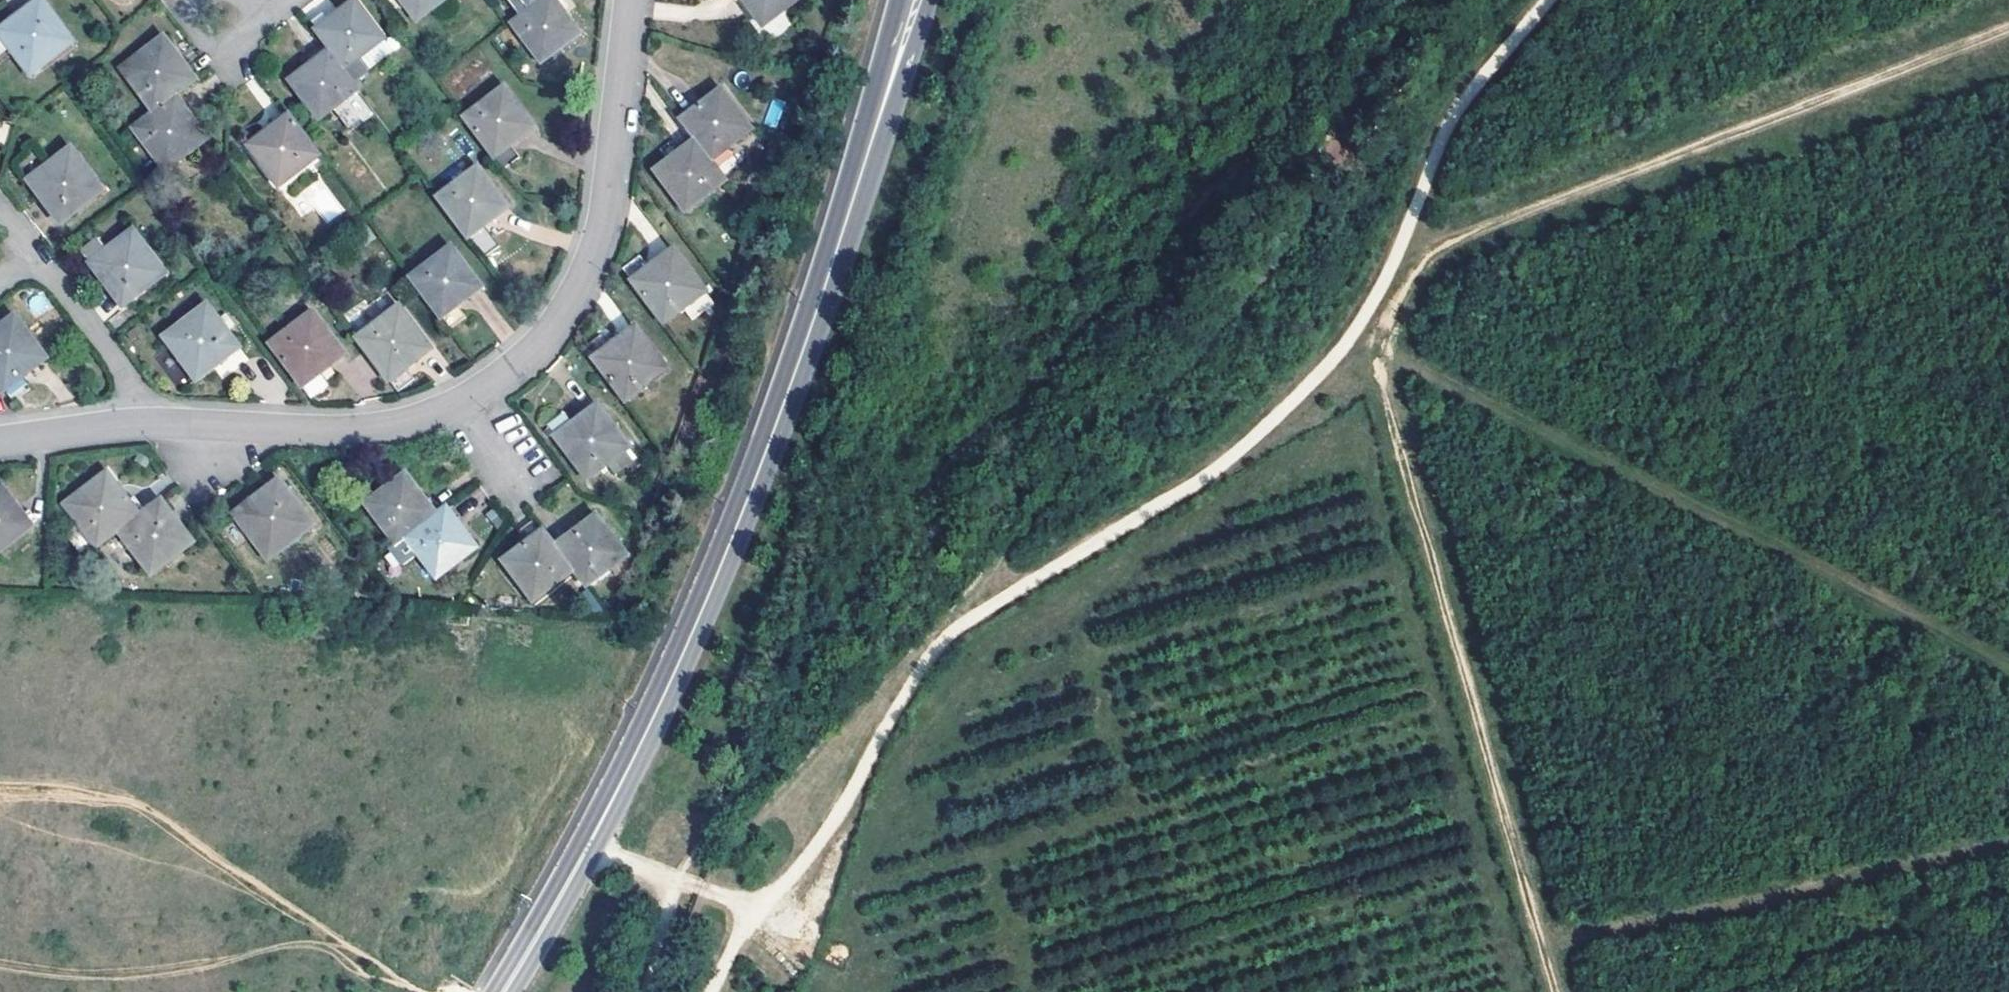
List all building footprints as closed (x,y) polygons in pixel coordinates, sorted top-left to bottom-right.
[(0,27),(0,36),(28,74),(73,42),(42,0),(37,0),(19,13),(0,27)] [(334,9),(329,0),(325,0),(307,10),(312,20),(334,9)] [(419,22),(450,0),(403,0),(419,22)] [(513,23),(543,64),(584,33),(566,8),(561,0),(543,0),(535,7),(513,23)] [(755,1),(770,21),(798,0),(754,0),(755,1)] [(358,4),(317,33),(331,52),(347,72),(386,42),(358,4)] [(775,39),(792,22),(782,12),(765,28),(775,39)] [(156,110),(180,93),(197,80),(181,57),(168,39),(126,69),(156,110)] [(347,72),(331,52),(291,82),(319,119),(360,89),(347,72)] [(727,86),(688,114),(702,133),(700,136),(702,138),(719,159),(757,129),(727,86)] [(509,90),(468,118),(506,170),(524,158),(515,144),(520,140),(535,128),(509,90)] [(192,111),(180,93),(156,110),(138,125),(171,170),(213,139),(192,111)] [(324,159),(294,118),(253,149),(282,189),(324,159)] [(719,159),(702,138),(677,157),(663,167),(692,206),(730,178),(716,160),(719,159)] [(75,150),(31,181),(63,223),(105,192),(75,150)] [(439,196),(477,248),(494,235),(487,223),(510,208),(481,168),(439,196)] [(135,230),(92,263),(110,287),(123,304),(166,273),(135,230)] [(457,247),(414,278),(455,332),(470,320),(461,307),(465,304),(486,288),(457,247)] [(646,257),(628,270),(668,321),(708,293),(679,252),(660,265),(655,269),(646,257)] [(210,306),(166,336),(198,379),(219,364),(240,349),(210,306)] [(359,340),(398,392),(414,381),(405,369),(411,364),(430,349),(402,310),(359,340)] [(316,315),(272,345),(311,398),(329,386),(320,374),(345,355),(316,315)] [(0,331),(0,384),(5,391),(14,402),(31,391),(22,378),(26,374),(47,359),(16,319),(0,331)] [(605,331),(588,343),(627,395),(669,366),(641,325),(614,343),(605,331)] [(569,410),(553,421),(591,475),(634,445),(605,403),(578,422),(569,410)] [(74,500),(102,539),(122,524),(123,526),(142,511),(114,471),(74,500)] [(367,501),(395,539),(406,531),(407,532),(436,511),(425,496),(408,472),(367,501)] [(255,497),(235,510),(271,557),(314,525),(281,479),(255,497)] [(0,488),(0,550),(32,526),(3,486),(0,488)] [(177,515),(164,497),(143,512),(142,511),(123,526),(153,567),(194,538),(177,515)] [(477,546),(449,505),(438,513),(436,511),(407,532),(437,574),(477,546)] [(577,532),(557,547),(574,570),(578,568),(590,585),(628,557),(599,516),(577,532)] [(554,544),(546,533),(527,547),(510,560),(537,598),(574,570),(557,547),(555,543),(554,544)]
